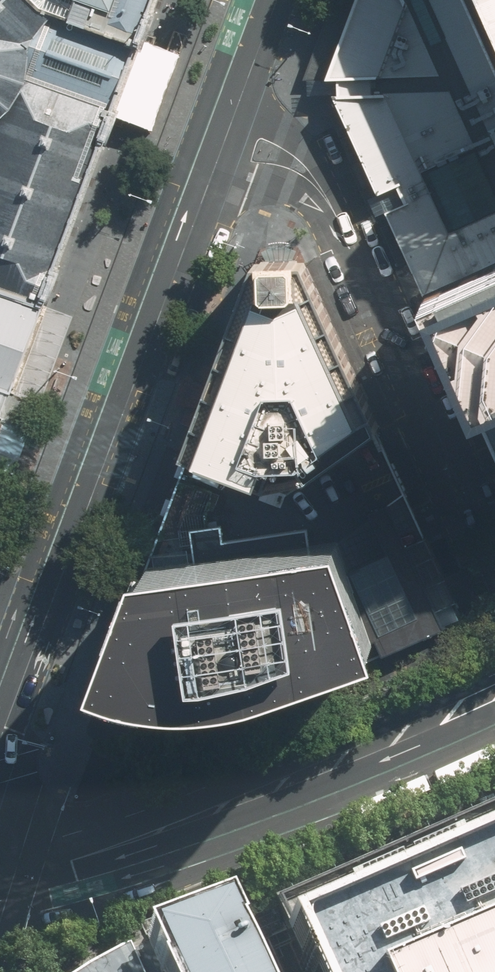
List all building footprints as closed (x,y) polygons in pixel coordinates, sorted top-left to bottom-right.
[(53,284),(65,254),(91,184),(105,148),(114,125),(120,109),(124,96),(131,78),(137,61),(142,47),(148,31),(160,0),(0,0),(0,292),(43,308),(53,284)] [(352,12),(342,37),(327,78),(345,78),(345,86),(345,94),(334,94),(345,118),(350,131),(356,145),(362,158),(368,172),(377,195),(397,187),(398,189),(399,192),(401,197),(403,201),(384,210),(395,236),(408,264),(408,267),(422,295),(469,274),(494,263),(494,72),(489,59),(480,38),(473,21),(466,5),(464,0),(356,0),(352,12)] [(494,72),(494,0),(464,0),(466,5),(473,21),(480,38),(489,59),(494,72)] [(124,96),(120,109),(146,118),(169,57),(142,47),(137,61),(131,78),(124,96)] [(259,262),(191,458),(287,487),(370,431),(299,269),(259,262)] [(469,274),(422,295),(442,335),(474,410),(494,401),(494,263),(469,274)] [(1,421),(4,412),(28,347),(40,318),(43,308),(0,292),(0,421),(1,421)] [(480,418),(487,433),(494,453),(494,411),(480,418)] [(287,487),(191,458),(152,562),(142,591),(111,674),(108,682),(211,717),(308,679),(350,663),(379,651),(407,640),(441,627),(457,619),(415,536),(378,451),(370,431),(287,487)] [(274,894),(309,971),(494,971),(494,797),(274,894)] [(229,903),(145,940),(160,971),(260,971),(229,903)] [(130,941),(97,961),(80,971),(145,971),(130,941)]
